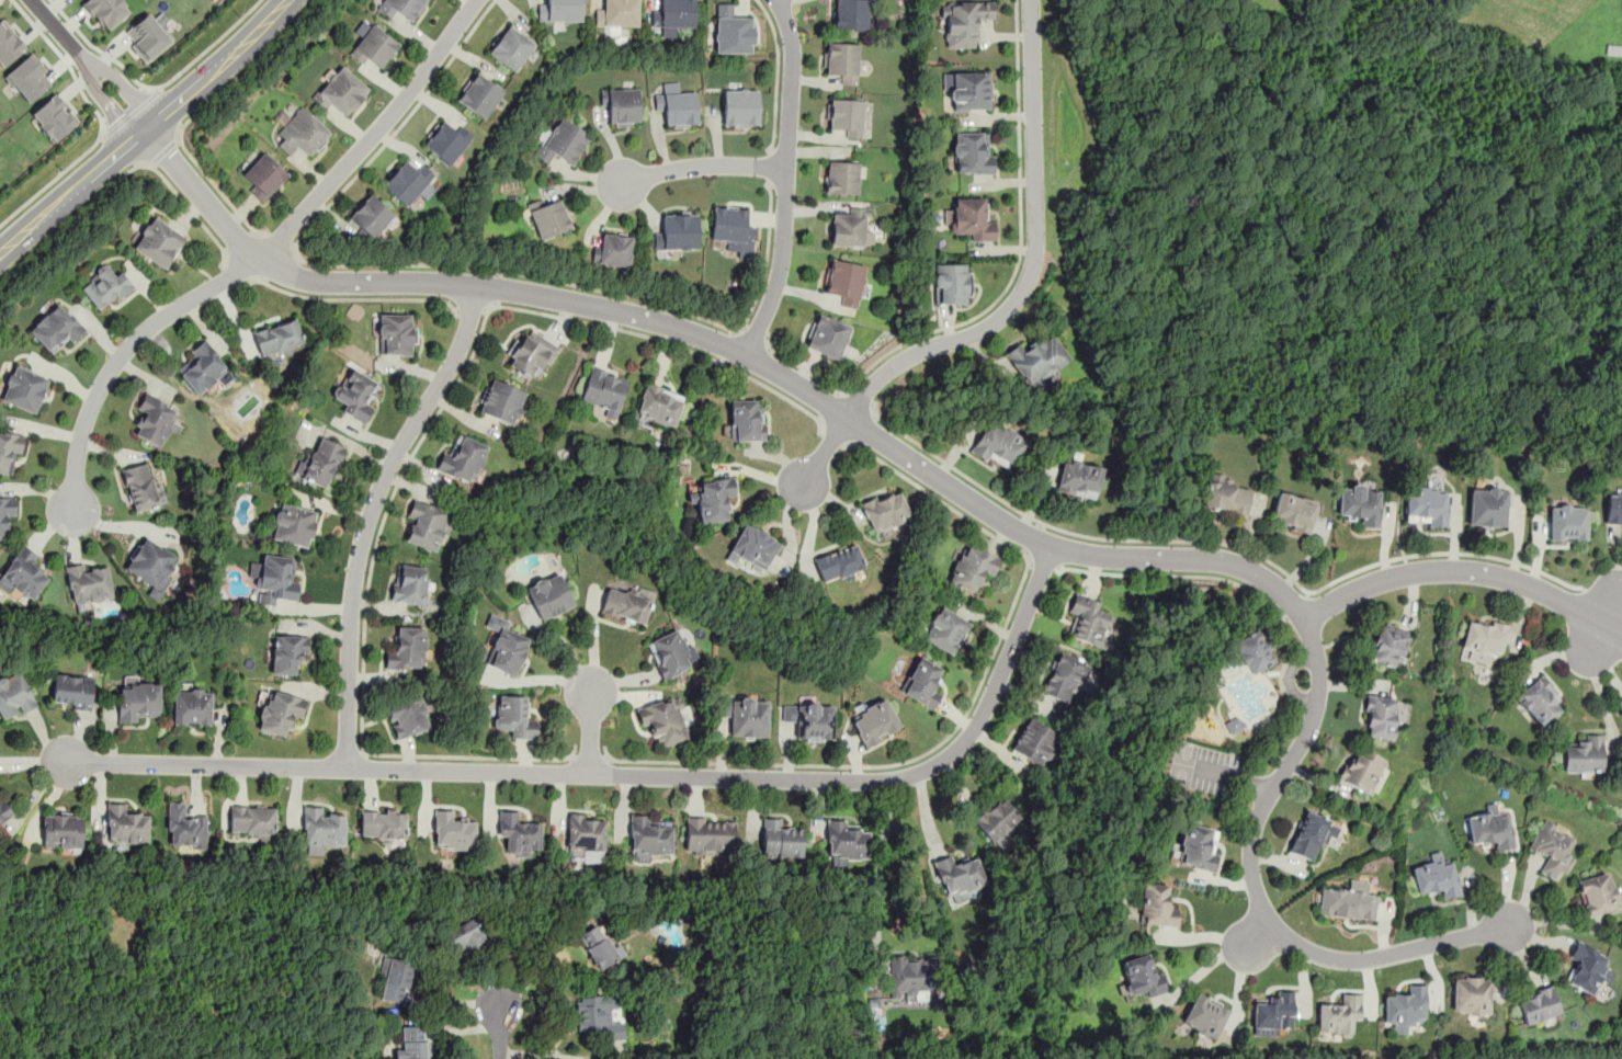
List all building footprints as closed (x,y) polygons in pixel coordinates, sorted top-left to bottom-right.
[(120,0),(85,0),(82,2),(105,31),(129,12),(120,0)] [(379,5),(408,26),(427,0),(384,0),(379,5)] [(548,1),(538,1),(538,22),(582,22),(582,0),(548,0),(548,1)] [(638,29),(639,0),(604,0),(604,7),(597,7),(596,29),(638,29)] [(694,0),(657,0),(657,27),(694,27),(694,0)] [(833,27),(869,29),(870,0),(835,0),(833,27)] [(995,23),(995,0),(942,0),(942,47),(974,47),(974,23),(995,23)] [(731,3),(715,4),(715,55),(752,55),(752,16),(731,16),(731,3)] [(135,43),(131,46),(146,62),(171,39),(147,12),(125,32),(135,43)] [(2,19),(0,21),(0,62),(3,66),(26,46),(2,19)] [(367,22),(349,52),(381,72),(399,43),(367,22)] [(535,44),(507,25),(488,54),(517,72),(535,44)] [(837,83),(859,83),(859,42),(826,42),(826,72),(837,72),(837,83)] [(4,76),(29,103),(52,83),(43,73),(47,70),(32,53),(4,76)] [(371,90),(341,64),(310,98),(326,111),(332,103),(348,116),(371,90)] [(456,100),(484,118),(504,90),(477,70),(456,100)] [(950,70),(950,110),(991,110),(991,70),(950,70)] [(696,92),(678,93),(677,84),(661,86),(662,127),(697,125),(696,92)] [(639,90),(606,90),(606,125),(639,125),(639,90)] [(758,90),(724,90),(724,127),(758,127),(758,90)] [(79,122),(56,93),(31,113),(54,141),(79,122)] [(839,137),(863,137),(864,99),(830,99),(829,127),(839,127),(839,137)] [(331,130),(299,107),(273,143),(290,156),(296,147),(311,158),(331,130)] [(422,144),(450,167),(474,137),(446,115),(422,144)] [(571,164),(591,135),(559,115),(534,155),(548,163),(554,153),(571,164)] [(993,173),(993,130),(953,130),(953,173),(993,173)] [(239,178),(262,201),(288,174),(265,151),(239,178)] [(382,184),(405,206),(416,194),(423,201),(434,189),(428,182),(435,173),(421,160),(413,168),(405,159),(382,184)] [(826,194),(859,194),(859,160),(826,160),(826,194)] [(372,240),(396,215),(372,192),(348,216),(372,240)] [(558,195),(528,207),(541,240),(571,228),(558,195)] [(995,240),(996,218),(984,218),(984,196),(951,196),(951,227),(960,227),(960,239),(995,240)] [(755,225),(747,225),(747,208),(714,206),(712,241),(727,241),(727,255),(752,257),(755,225)] [(873,247),(873,227),(866,227),(866,209),(832,209),(831,247),(873,247)] [(663,230),(655,230),(655,250),(697,250),(697,213),(663,213),(663,230)] [(166,269),(185,235),(151,215),(132,248),(166,269)] [(597,266),(632,264),(629,235),(596,236),(597,266)] [(865,263),(830,259),(825,293),(839,295),(838,305),(859,308),(865,263)] [(972,303),(972,262),(933,262),(933,303),(972,303)] [(121,269),(113,275),(104,264),(79,286),(100,311),(133,284),(121,269)] [(29,330),(50,352),(66,337),(71,343),(87,329),(58,300),(29,330)] [(378,355),(413,356),(413,315),(378,314),(378,355)] [(805,346),(838,361),(851,327),(818,314),(805,346)] [(252,331),(261,358),(305,345),(297,318),(252,331)] [(506,366),(530,377),(535,367),(546,372),(559,344),(524,328),(506,366)] [(1003,353),(1031,389),(1071,357),(1051,331),(1026,350),(1020,341),(1003,353)] [(194,395),(215,379),(219,385),(234,376),(206,338),(189,351),(196,361),(180,373),(194,395)] [(48,375),(11,364),(0,401),(37,412),(48,375)] [(379,383),(351,366),(333,397),(345,403),(340,411),(364,425),(374,408),(367,403),(379,383)] [(627,376),(590,366),(580,401),(606,408),(604,415),(616,419),(627,376)] [(508,428),(528,398),(495,377),(476,408),(508,428)] [(683,397),(645,385),(635,415),(673,428),(683,397)] [(168,431),(175,434),(181,425),(172,420),(178,410),(146,391),(135,410),(144,414),(133,433),(159,447),(168,431)] [(763,440),(762,399),(730,400),(731,441),(763,440)] [(972,449),(1008,471),(1026,441),(989,419),(972,449)] [(21,433),(0,431),(0,473),(15,475),(21,433)] [(345,447),(317,435),(299,477),(329,489),(345,447)] [(443,451),(435,469),(473,485),(488,446),(461,435),(453,455),(443,451)] [(1055,490),(1094,499),(1102,466),(1063,457),(1055,490)] [(122,468),(133,512),(162,504),(150,460),(122,468)] [(1228,475),(1207,472),(1203,509),(1247,514),(1249,488),(1227,486),(1228,475)] [(695,503),(697,503),(700,523),(728,520),(725,498),(735,497),(733,477),(693,482),(695,503)] [(1338,515),(1360,516),(1359,527),(1379,527),(1380,486),(1338,485),(1338,515)] [(1447,525),(1447,489),(1404,489),(1404,525),(1447,525)] [(898,490),(861,506),(873,534),(910,517),(898,490)] [(1309,532),(1317,499),(1277,490),(1270,523),(1309,532)] [(1468,526),(1507,527),(1507,491),(1470,490),(1468,526)] [(1621,523),(1621,494),(1606,494),(1606,523),(1621,523)] [(14,499),(0,499),(0,540),(8,540),(8,517),(14,517),(14,499)] [(411,521),(406,543),(438,550),(447,509),(411,499),(407,520),(411,521)] [(316,513),(279,504),(270,539),(307,549),(316,513)] [(1587,539),(1587,504),(1549,504),(1549,539),(1587,539)] [(765,572),(780,542),(742,524),(728,555),(765,572)] [(157,599),(180,555),(141,536),(125,569),(154,583),(148,594),(157,599)] [(815,559),(823,583),(865,569),(857,545),(815,559)] [(36,557),(23,546),(0,575),(0,577),(32,602),(49,578),(31,563),(36,557)] [(984,574),(995,578),(1000,558),(961,547),(950,584),(978,593),(984,574)] [(291,581),(293,558),(262,556),(261,566),(252,565),(251,576),(260,577),(258,600),(297,603),(298,582),(291,581)] [(423,605),(429,568),(396,563),(392,601),(423,605)] [(107,567),(82,570),(81,565),(65,567),(70,604),(112,599),(107,567)] [(524,587),(542,620),(575,604),(558,570),(524,587)] [(651,596),(608,584),(600,614),(644,625),(651,596)] [(1070,637),(1099,647),(1110,615),(1098,610),(1100,602),(1076,593),(1069,612),(1078,615),(1070,637)] [(971,623),(941,605),(921,637),(951,654),(971,623)] [(1398,668),(1410,630),(1381,620),(1369,658),(1398,668)] [(1506,625),(1465,620),(1462,656),(1502,660),(1506,625)] [(423,669),(424,627),(396,627),(396,649),(385,649),(385,669),(423,669)] [(531,642),(503,628),(486,663),(513,677),(531,642)] [(1234,641),(1252,674),(1277,661),(1258,628),(1234,641)] [(692,671),(679,630),(646,640),(660,681),(692,671)] [(307,637),(272,637),(272,674),(295,674),(295,659),(307,659),(307,637)] [(1042,692),(1066,702),(1084,661),(1059,650),(1042,692)] [(900,693),(933,709),(942,692),(933,688),(943,668),(918,656),(900,693)] [(3,722),(36,704),(16,669),(0,678),(0,717),(3,722)] [(91,709),(93,677),(54,674),(52,706),(91,709)] [(1515,694),(1539,728),(1565,709),(1542,675),(1515,694)] [(159,685),(117,685),(117,720),(159,720),(159,685)] [(211,726),(211,690),(173,690),(173,726),(211,726)] [(306,699),(268,690),(257,730),(285,738),(291,716),(300,719),(306,699)] [(423,696),(387,702),(393,738),(429,732),(423,696)] [(536,739),(536,719),(528,719),(528,696),(496,696),(496,730),(509,730),(509,739),(536,739)] [(1364,738),(1395,738),(1395,696),(1364,696),(1364,738)] [(642,707),(651,749),(689,740),(678,697),(642,707)] [(769,738),(769,697),(719,697),(719,715),(729,715),(729,738),(769,738)] [(901,726),(884,697),(848,718),(865,748),(901,726)] [(833,704),(782,704),(782,722),(794,722),(794,739),(833,739),(833,704)] [(1245,727),(1238,715),(1224,724),(1230,735),(1245,727)] [(1058,732),(1028,717),(1011,749),(1042,765),(1058,732)] [(1602,735),(1576,735),(1576,744),(1563,744),(1563,772),(1602,772),(1602,735)] [(1371,795),(1386,759),(1354,744),(1338,781),(1371,795)] [(1022,817),(1000,795),(974,821),(996,843),(1022,817)] [(13,812),(2,798),(0,800),(0,822),(13,812)] [(168,801),(167,846),(206,847),(206,813),(184,813),(185,802),(168,801)] [(1471,843),(1493,840),(1495,851),(1513,847),(1508,812),(1498,815),(1496,801),(1485,804),(1487,812),(1466,817),(1471,843)] [(148,844),(148,815),(125,815),(125,804),(106,804),(106,843),(148,844)] [(275,838),(275,806),(230,806),(230,838),(275,838)] [(302,846),(344,849),(345,815),(324,813),(324,806),(303,806),(302,846)] [(1290,852),(1317,862),(1331,818),(1304,809),(1290,852)] [(475,820),(453,821),(453,810),(433,810),(434,850),(476,850),(475,820)] [(532,857),(532,850),(541,850),(541,822),(519,822),(519,810),(498,810),(498,836),(507,836),(507,857),(532,857)] [(81,849),(82,812),(43,811),(42,847),(81,849)] [(406,840),(406,811),(361,811),(360,840),(406,840)] [(649,824),(649,816),(631,816),(629,862),(648,862),(648,855),(671,855),(671,824),(649,824)] [(567,817),(566,853),(604,854),(604,818),(567,817)] [(685,819),(685,852),(736,852),(735,818),(685,819)] [(761,818),(761,856),(802,856),(802,829),(781,829),(781,818),(761,818)] [(867,831),(858,831),(858,819),(827,819),(827,867),(848,867),(848,858),(867,858),(867,831)] [(1572,857),(1565,854),(1574,833),(1541,819),(1528,850),(1546,857),(1540,873),(1561,882),(1572,857)] [(1212,870),(1221,830),(1183,822),(1176,864),(1212,870)] [(1001,851),(1013,845),(1007,833),(995,840),(1001,851)] [(1417,893),(1439,889),(1441,898),(1460,895),(1453,859),(1442,862),(1440,851),(1428,854),(1430,863),(1411,866),(1417,893)] [(946,897),(985,882),(976,856),(954,864),(951,854),(934,861),(946,897)] [(1576,879),(1586,916),(1620,908),(1611,870),(1576,879)] [(1375,920),(1377,893),(1368,892),(1369,880),(1347,878),(1346,889),(1320,887),(1318,914),(1375,920)] [(1169,884),(1142,881),(1138,923),(1177,926),(1179,904),(1168,903),(1169,884)] [(488,942),(473,916),(441,935),(456,960),(488,942)] [(620,958),(600,923),(578,935),(598,970),(620,958)] [(1608,982),(1612,972),(1603,967),(1609,956),(1576,940),(1567,957),(1577,961),(1566,982),(1592,995),(1601,979),(1608,982)] [(1145,998),(1164,992),(1153,952),(1120,961),(1128,993),(1143,990),(1145,998)] [(891,955),(889,994),(933,995),(934,956),(891,955)] [(379,998),(404,1004),(415,963),(390,956),(379,998)] [(1489,1015),(1489,978),(1452,978),(1452,1015),(1489,1015)] [(1426,984),(1407,983),(1406,994),(1384,994),(1383,1023),(1394,1023),(1394,1034),(1408,1035),(1408,1023),(1426,1023),(1426,984)] [(1525,1025),(1561,1013),(1551,986),(1516,998),(1525,1025)] [(1229,1009),(1196,991),(1179,1025),(1213,1041),(1229,1009)] [(1281,1035),(1281,1025),(1293,1025),(1293,991),(1269,991),(1269,1001),(1252,1001),(1252,1035),(1281,1035)] [(1317,1034),(1348,1034),(1349,1023),(1360,1023),(1360,993),(1340,993),(1340,1004),(1317,1003),(1317,1034)] [(601,1040),(624,1040),(623,1018),(612,1018),(611,1009),(616,1009),(616,994),(577,995),(578,1035),(601,1034),(601,1040)] [(402,1025),(402,1048),(396,1048),(396,1058),(429,1058),(429,1025),(402,1025)]
